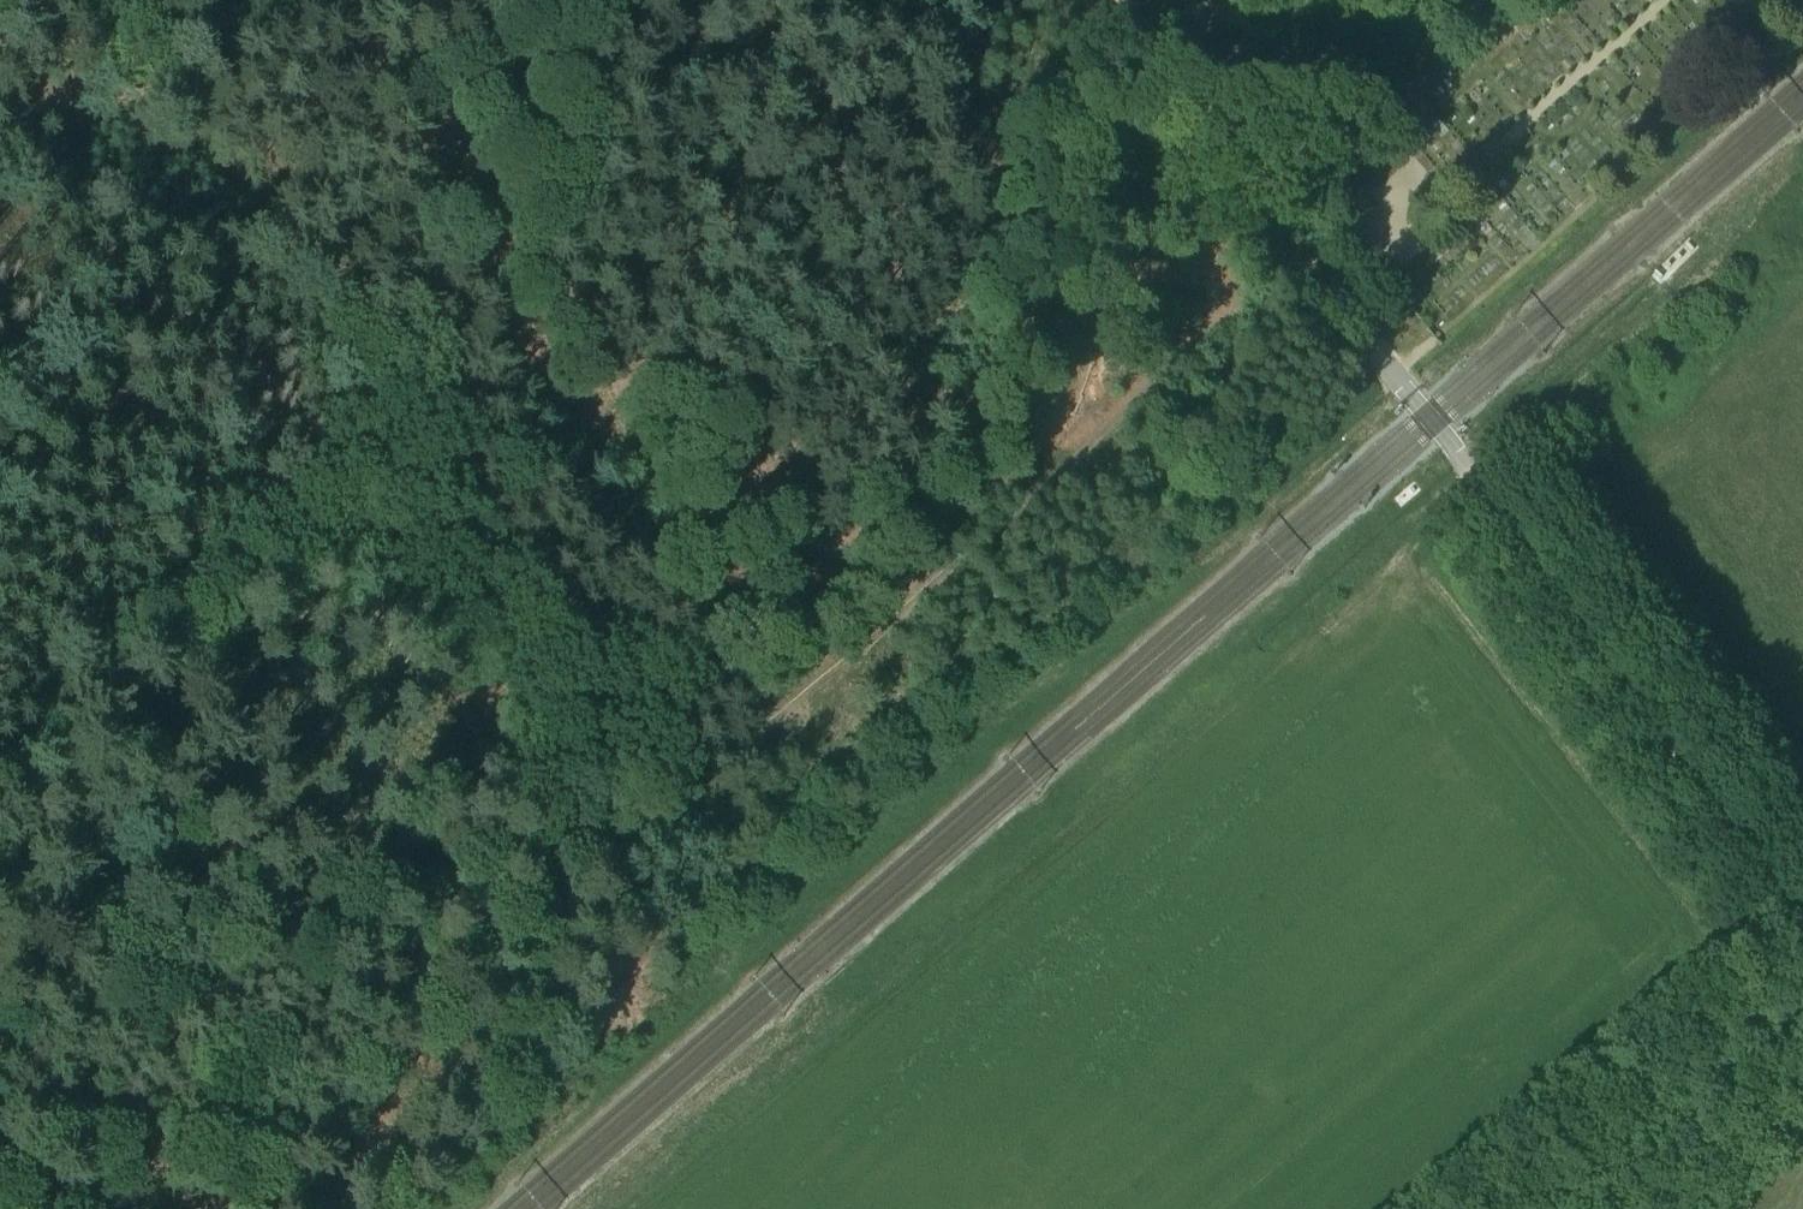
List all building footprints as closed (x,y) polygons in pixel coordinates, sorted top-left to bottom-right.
[(1341,201),(1342,203),(1357,222),(1355,223),(1356,224),(1357,223),(1358,224),(1359,223),(1358,222),(1372,211),(1373,212),(1374,211),(1373,210),(1375,209),(1374,208),(1372,210),(1356,189),(1341,201)]
